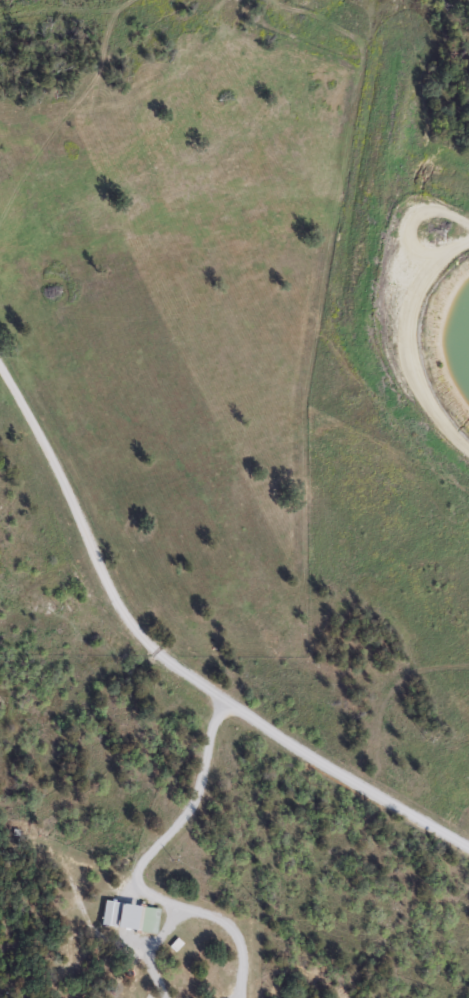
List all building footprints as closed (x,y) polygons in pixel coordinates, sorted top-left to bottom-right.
[(105,900),(139,906),(135,929),(101,923),(105,900)]
